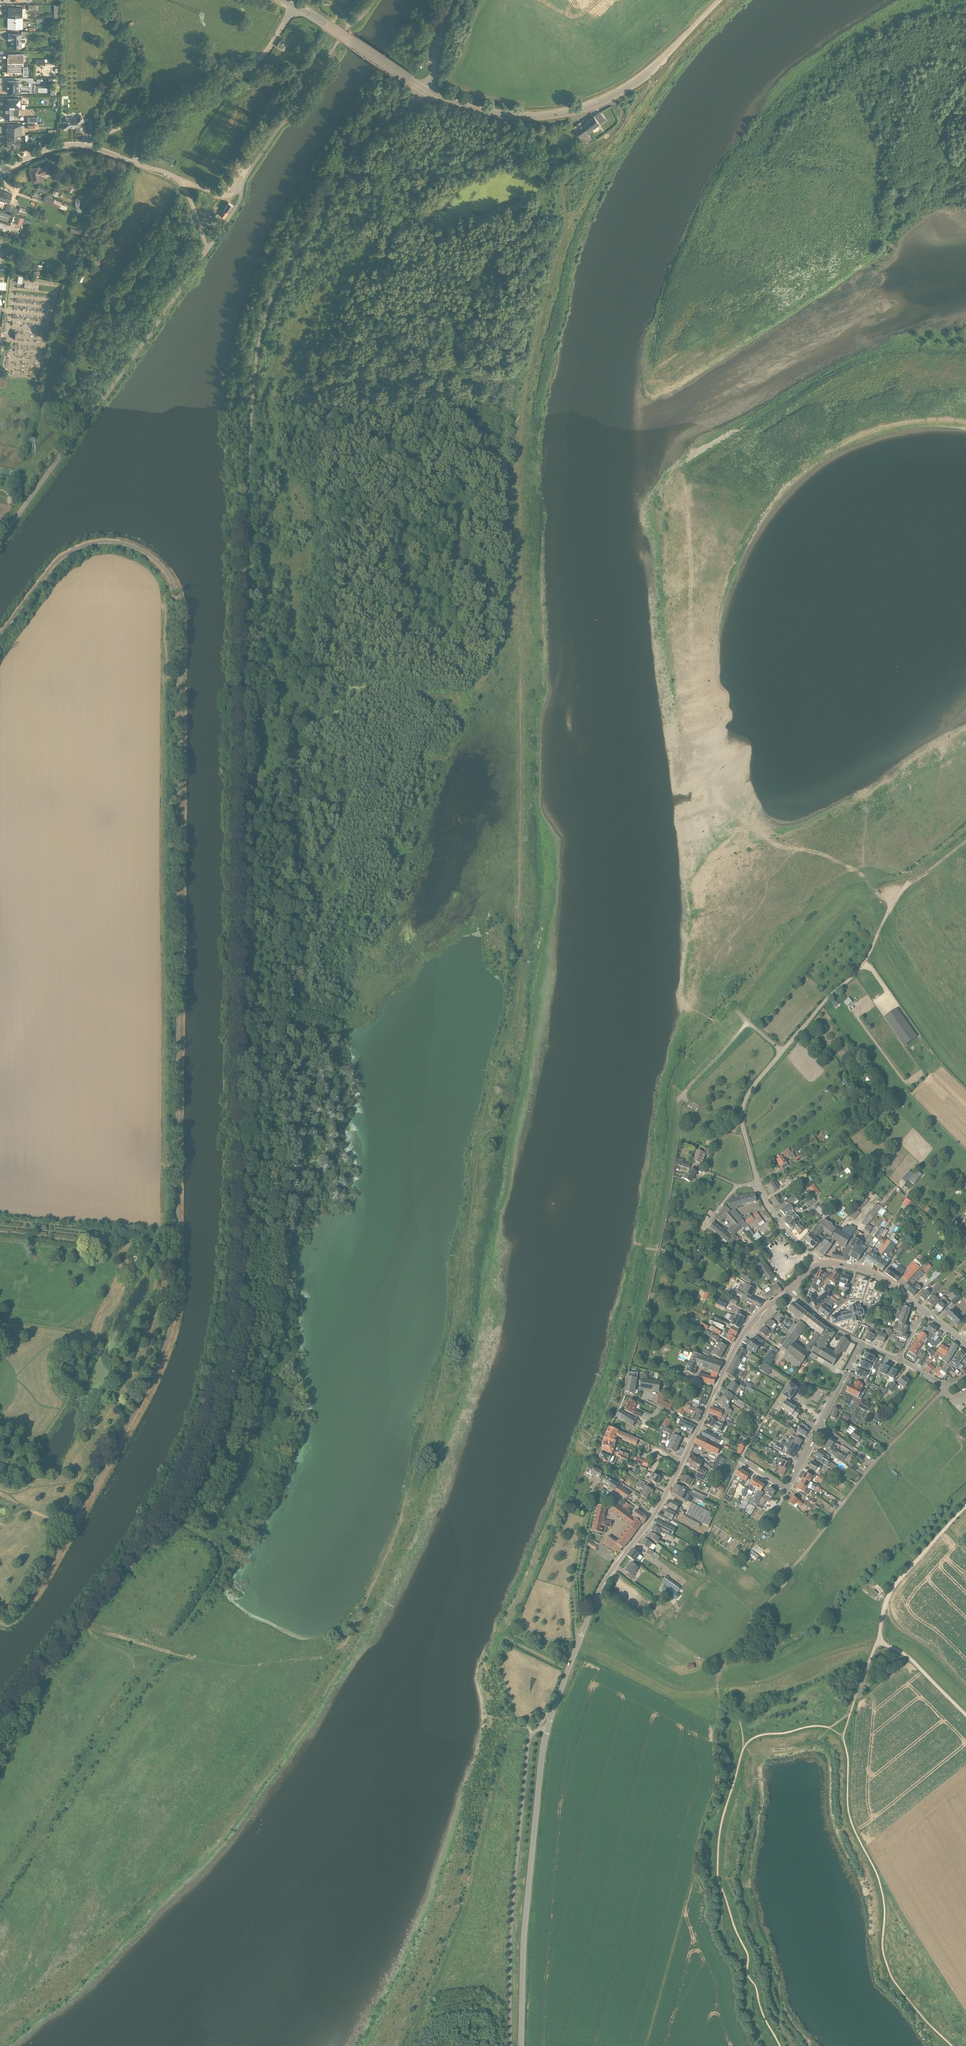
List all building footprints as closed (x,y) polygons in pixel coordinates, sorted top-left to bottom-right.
[(8,6),(8,15),(27,15),(27,11),(26,11),(25,6),(22,6),(22,5),(8,6)] [(22,15),(7,16),(7,26),(23,26),(22,15)] [(8,31),(8,38),(11,38),(11,45),(22,45),(22,40),(24,40),(25,40),(26,39),(26,37),(25,36),(24,36),(22,36),(21,31),(8,31)] [(281,35),(276,42),(282,46),(287,39),(281,35)] [(27,56),(27,51),(24,51),(23,51),(15,51),(8,51),(8,54),(7,54),(7,61),(23,61),(23,57),(27,56)] [(28,68),(31,68),(31,63),(23,63),(23,61),(7,61),(7,70),(15,69),(15,70),(23,70),(23,73),(28,73),(28,68)] [(7,90),(18,90),(19,86),(20,85),(21,84),(21,83),(20,82),(19,81),(18,78),(7,78),(7,90)] [(21,106),(21,96),(6,96),(6,100),(4,100),(4,106),(18,106),(21,106)] [(4,106),(4,116),(14,116),(14,114),(18,114),(18,106),(4,106)] [(589,130),(605,118),(599,110),(583,122),(589,130)] [(64,121),(61,124),(65,128),(69,125),(76,125),(80,129),(85,124),(84,122),(84,119),(84,118),(81,112),(76,115),(69,115),(65,113),(61,119),(64,121)] [(589,130),(581,120),(574,126),(581,136),(589,130)] [(6,122),(6,132),(22,132),(25,132),(24,122),(21,123),(21,122),(6,122)] [(120,128),(101,136),(104,141),(122,133),(120,128)] [(6,133),(7,144),(19,144),(19,137),(21,137),(21,132),(6,133)] [(29,167),(32,180),(43,178),(42,172),(48,171),(47,164),(39,165),(39,164),(29,167)] [(47,186),(38,182),(36,187),(44,191),(47,186)] [(1,187),(0,189),(0,197),(0,198),(0,200),(4,201),(5,199),(9,200),(12,191),(1,187)] [(45,194),(44,194),(42,197),(43,198),(43,199),(52,203),(52,202),(65,209),(66,206),(61,203),(62,201),(45,193),(45,194)] [(220,211),(218,212),(224,216),(227,210),(228,210),(232,204),(228,201),(224,206),(223,205),(219,210),(220,211)] [(13,204),(10,203),(8,210),(16,212),(18,206),(13,205),(13,204)] [(28,207),(20,204),(18,210),(26,213),(28,207)] [(8,217),(9,214),(12,215),(13,212),(0,208),(0,215),(8,217)] [(24,216),(16,213),(14,220),(22,223),(24,216)] [(10,253),(11,247),(0,245),(0,251),(10,253)] [(850,998),(844,1002),(848,1006),(853,1002),(850,998)] [(884,1017),(904,1046),(917,1037),(896,1008),(884,1017)] [(782,1168),(788,1164),(787,1163),(787,1162),(784,1159),(789,1156),(791,1160),(794,1159),(794,1160),(796,1163),(803,1158),(801,1156),(799,1157),(796,1158),(794,1154),(796,1153),(792,1147),(775,1158),(782,1168)] [(702,1153),(697,1151),(694,1162),(702,1164),(705,1154),(707,1155),(709,1149),(703,1148),(702,1153)] [(840,1166),(835,1169),(838,1174),(843,1170),(840,1166)] [(691,1167),(684,1177),(690,1180),(696,1170),(691,1167)] [(906,1182),(914,1174),(911,1170),(903,1179),(906,1182)] [(910,1180),(915,1184),(922,1175),(917,1171),(910,1180)] [(786,1183),(779,1187),(780,1189),(781,1191),(794,1183),(792,1180),(787,1184),(786,1183)] [(778,1190),(780,1189),(779,1187),(775,1182),(773,1183),(773,1182),(766,1187),(771,1194),(778,1190)] [(814,1195),(819,1192),(813,1183),(808,1187),(808,1188),(814,1195)] [(789,1194),(796,1189),(793,1184),(786,1189),(789,1194)] [(812,1197),(814,1195),(808,1188),(809,1189),(805,1192),(808,1196),(810,1195),(812,1197)] [(726,1207),(742,1227),(755,1242),(765,1234),(764,1231),(759,1234),(758,1232),(755,1234),(751,1229),(750,1229),(749,1228),(756,1223),(755,1220),(750,1214),(747,1216),(746,1215),(743,1217),(741,1215),(740,1216),(735,1210),(739,1209),(738,1206),(756,1202),(755,1195),(727,1202),(729,1206),(726,1207)] [(779,1197),(778,1195),(771,1199),(776,1207),(785,1201),(782,1196),(779,1197)] [(795,1197),(786,1203),(788,1205),(781,1211),(785,1216),(794,1209),(792,1207),(794,1204),(793,1202),(797,1199),(795,1197)] [(804,1203),(807,1207),(815,1201),(812,1197),(804,1203)] [(856,1208),(860,1211),(870,1200),(866,1197),(856,1208)] [(874,1217),(881,1208),(876,1204),(869,1214),(874,1217)] [(818,1207),(815,1209),(819,1213),(821,1215),(826,1211),(820,1205),(819,1206),(818,1207)] [(733,1236),(742,1227),(726,1207),(716,1219),(722,1223),(723,1222),(722,1221),(724,1219),(725,1220),(726,1219),(730,1224),(729,1224),(729,1225),(730,1227),(728,1230),(728,1231),(733,1236)] [(882,1216),(887,1210),(882,1207),(878,1213),(882,1216)] [(760,1226),(765,1223),(758,1212),(753,1214),(760,1226)] [(790,1218),(785,1223),(786,1224),(790,1229),(800,1219),(795,1214),(794,1214),(790,1218)] [(830,1237),(832,1235),(837,1229),(833,1227),(832,1225),(833,1224),(830,1222),(829,1223),(825,1219),(820,1224),(818,1226),(823,1231),(830,1237)] [(807,1227),(802,1222),(794,1229),(799,1235),(807,1227)] [(733,1236),(728,1231),(727,1231),(723,1228),(721,1230),(714,1224),(710,1228),(724,1238),(721,1242),(725,1245),(727,1242),(731,1244),(736,1239),(733,1236)] [(854,1238),(858,1231),(856,1229),(856,1228),(854,1227),(850,1225),(849,1228),(845,1226),(842,1232),(854,1238)] [(823,1231),(818,1226),(817,1226),(811,1234),(805,1241),(810,1246),(816,1239),(820,1235),(823,1231)] [(823,1257),(831,1245),(832,1246),(835,1241),(839,1243),(838,1245),(845,1248),(848,1242),(850,1244),(854,1238),(842,1232),(837,1229),(834,1236),(832,1235),(830,1237),(828,1236),(825,1241),(824,1241),(821,1245),(820,1244),(815,1251),(823,1257)] [(874,1237),(878,1240),(884,1232),(880,1229),(874,1237)] [(894,1255),(897,1257),(912,1237),(908,1234),(902,1240),(905,1242),(902,1246),(901,1246),(897,1251),(894,1255)] [(810,1246),(814,1249),(820,1242),(824,1238),(820,1235),(816,1239),(810,1246)] [(854,1238),(850,1244),(849,1246),(853,1249),(849,1256),(857,1261),(865,1250),(861,1247),(863,1244),(854,1238)] [(887,1256),(888,1255),(890,1252),(891,1253),(895,1248),(894,1247),(896,1246),(892,1241),(893,1239),(891,1238),(890,1240),(891,1241),(888,1245),(880,1258),(878,1260),(887,1266),(890,1261),(889,1261),(890,1259),(887,1256)] [(884,1245),(883,1245),(881,1248),(876,1255),(880,1258),(888,1245),(885,1243),(884,1245)] [(846,1261),(846,1260),(849,1256),(853,1249),(849,1246),(847,1245),(841,1254),(839,1254),(833,1253),(831,1258),(838,1259),(846,1261)] [(874,1265),(878,1260),(880,1258),(876,1255),(871,1252),(865,1259),(874,1265)] [(920,1268),(922,1265),(915,1259),(907,1268),(910,1270),(903,1277),(908,1281),(920,1268)] [(883,1271),(887,1266),(878,1260),(874,1265),(883,1271)] [(750,1270),(754,1274),(767,1265),(764,1261),(750,1270)] [(891,1266),(886,1273),(897,1281),(905,1269),(899,1265),(896,1269),(891,1266)] [(909,1282),(904,1287),(913,1296),(921,1288),(917,1284),(917,1285),(915,1283),(929,1269),(925,1265),(909,1282)] [(935,1279),(944,1270),(941,1267),(932,1276),(934,1277),(935,1279)] [(816,1277),(825,1281),(829,1275),(819,1271),(816,1277)] [(829,1275),(825,1281),(824,1284),(826,1286),(828,1284),(830,1282),(836,1285),(838,1282),(836,1281),(840,1275),(835,1272),(831,1278),(829,1276),(829,1275)] [(755,1289),(759,1285),(753,1279),(745,1273),(741,1279),(749,1285),(750,1285),(755,1289)] [(843,1275),(840,1283),(845,1285),(843,1291),(847,1292),(850,1285),(847,1284),(849,1277),(843,1275)] [(825,1281),(816,1277),(811,1289),(815,1291),(820,1291),(824,1284),(825,1281)] [(774,1295),(770,1291),(768,1288),(767,1287),(766,1286),(765,1285),(763,1283),(761,1285),(766,1290),(762,1292),(766,1300),(774,1295)] [(933,1290),(936,1293),(942,1286),(939,1283),(933,1290)] [(746,1284),(742,1291),(750,1296),(755,1289),(746,1284)] [(815,1307),(830,1297),(831,1297),(829,1295),(832,1289),(833,1289),(827,1286),(824,1291),(825,1292),(821,1295),(816,1299),(814,1295),(809,1297),(812,1303),(815,1307)] [(770,1291),(774,1295),(781,1291),(779,1287),(770,1291)] [(926,1290),(920,1297),(925,1301),(930,1294),(926,1290)] [(933,1296),(928,1302),(933,1307),(940,1298),(935,1293),(933,1296)] [(953,1306),(956,1304),(960,1300),(962,1298),(958,1295),(950,1302),(953,1306)] [(946,1299),(947,1298),(944,1296),(935,1308),(941,1313),(947,1305),(947,1306),(950,1302),(946,1299)] [(728,1302),(736,1306),(739,1299),(734,1297),(733,1299),(730,1297),(728,1302)] [(830,1297),(815,1307),(818,1311),(827,1318),(830,1314),(831,1312),(836,1308),(833,1305),(832,1305),(835,1301),(830,1297)] [(837,1306),(842,1302),(845,1300),(843,1297),(835,1303),(837,1306)] [(725,1308),(728,1302),(720,1298),(717,1304),(725,1308)] [(752,1298),(749,1303),(752,1304),(751,1307),(754,1308),(755,1306),(759,1308),(762,1303),(752,1298)] [(788,1311),(799,1320),(801,1321),(806,1313),(793,1303),(788,1311)] [(841,1313),(841,1314),(833,1316),(832,1317),(831,1317),(831,1319),(830,1319),(831,1323),(833,1323),(833,1324),(834,1325),(835,1324),(851,1320),(852,1324),(855,1323),(855,1325),(858,1324),(858,1322),(860,1322),(860,1321),(862,1320),(861,1317),(863,1316),(864,1314),(863,1310),(861,1309),(860,1304),(856,1306),(848,1308),(849,1312),(845,1313),(844,1312),(841,1313)] [(751,1307),(750,1308),(747,1306),(745,1310),(751,1314),(754,1308),(751,1307)] [(904,1325),(907,1317),(910,1309),(900,1306),(898,1311),(900,1312),(900,1314),(897,1313),(896,1319),(899,1320),(898,1323),(904,1325)] [(952,1310),(947,1315),(953,1321),(953,1322),(957,1326),(961,1323),(960,1322),(962,1320),(961,1319),(965,1313),(965,1310),(965,1309),(958,1316),(952,1310)] [(737,1314),(736,1313),(734,1316),(732,1315),(729,1320),(732,1321),(730,1325),(739,1329),(745,1318),(742,1317),(743,1314),(738,1311),(737,1314)] [(776,1321),(781,1325),(784,1322),(786,1324),(790,1319),(783,1313),(781,1316),(779,1314),(774,1319),(776,1321)] [(789,1363),(798,1369),(802,1363),(806,1357),(810,1353),(812,1350),(812,1349),(814,1347),(814,1346),(826,1329),(816,1320),(806,1313),(801,1321),(796,1327),(792,1333),(786,1341),(782,1346),(782,1347),(788,1352),(783,1359),(789,1363)] [(722,1330),(726,1333),(732,1336),(732,1334),(736,1336),(739,1331),(731,1327),(730,1329),(729,1329),(728,1330),(726,1329),(723,1328),(724,1326),(710,1320),(709,1323),(712,1325),(716,1327),(722,1330),(721,1330),(722,1330)] [(769,1327),(774,1331),(778,1326),(781,1329),(787,1333),(789,1331),(783,1326),(781,1325),(776,1321),(774,1323),(771,1320),(766,1325),(769,1327)] [(700,1326),(707,1330),(710,1326),(703,1321),(700,1326)] [(896,1332),(905,1335),(907,1326),(904,1325),(898,1323),(896,1322),(893,1330),(896,1331),(896,1332)] [(927,1329),(934,1334),(934,1333),(937,1329),(930,1324),(927,1329)] [(732,1336),(726,1333),(722,1330),(721,1330),(715,1327),(713,1331),(723,1337),(726,1339),(726,1340),(732,1343),(735,1338),(732,1336)] [(774,1331),(769,1327),(767,1330),(764,1327),(759,1332),(769,1339),(773,1334),(774,1336),(777,1333),(774,1331)] [(874,1329),(871,1328),(868,1327),(867,1330),(870,1331),(869,1333),(868,1333),(865,1340),(871,1343),(873,1338),(874,1339),(876,1335),(878,1336),(880,1331),(874,1329)] [(933,1340),(936,1336),(934,1334),(927,1329),(925,1328),(922,1333),(933,1340)] [(811,1352),(810,1353),(832,1367),(838,1356),(841,1352),(847,1341),(847,1340),(843,1337),(834,1353),(825,1349),(825,1347),(834,1334),(827,1329),(816,1344),(811,1352)] [(713,1347),(723,1352),(726,1347),(717,1342),(719,1338),(708,1331),(706,1330),(705,1332),(711,1336),(710,1337),(716,1341),(713,1347)] [(908,1336),(905,1335),(896,1332),(894,1331),(892,1339),(897,1341),(898,1338),(906,1340),(908,1336)] [(886,1336),(880,1333),(877,1341),(883,1343),(886,1336)] [(935,1342),(933,1340),(922,1333),(917,1339),(925,1345),(928,1340),(930,1341),(929,1342),(934,1345),(935,1342)] [(758,1352),(760,1350),(760,1349),(759,1348),(761,1345),(752,1339),(750,1343),(748,1346),(747,1347),(745,1350),(749,1352),(752,1354),(754,1352),(755,1353),(757,1351),(758,1352)] [(913,1345),(921,1351),(925,1345),(917,1339),(913,1345)] [(942,1360),(947,1364),(952,1357),(955,1352),(958,1347),(953,1343),(949,1350),(947,1353),(942,1359),(942,1360)] [(921,1351),(913,1345),(909,1352),(907,1355),(913,1358),(914,1356),(916,1358),(921,1351)] [(936,1352),(935,1354),(942,1359),(947,1353),(949,1350),(941,1345),(938,1351),(937,1350),(936,1352)] [(723,1352),(713,1347),(711,1352),(704,1349),(702,1353),(709,1356),(710,1353),(713,1355),(720,1359),(723,1352)] [(735,1358),(744,1363),(747,1359),(744,1357),(747,1351),(740,1348),(735,1358)] [(954,1359),(959,1363),(965,1355),(961,1351),(954,1359)] [(718,1373),(723,1363),(700,1355),(693,1353),(692,1356),(685,1372),(694,1375),(697,1367),(712,1372),(718,1374),(718,1373)] [(763,1362),(768,1365),(774,1356),(769,1353),(763,1362)] [(871,1366),(874,1367),(876,1363),(873,1361),(875,1358),(871,1356),(872,1355),(868,1353),(867,1354),(865,1353),(863,1357),(865,1358),(863,1362),(871,1366)] [(918,1364),(921,1366),(928,1356),(925,1354),(921,1359),(922,1360),(918,1364)] [(744,1363),(735,1358),(726,1373),(736,1379),(738,1375),(742,1378),(744,1373),(745,1374),(747,1371),(744,1369),(742,1372),(737,1369),(740,1364),(744,1367),(746,1364),(744,1363)] [(949,1364),(956,1369),(961,1364),(959,1363),(954,1359),(952,1362),(951,1362),(949,1364)] [(860,1370),(867,1374),(870,1376),(872,1371),(869,1370),(871,1366),(863,1362),(861,1361),(859,1365),(861,1366),(860,1370)] [(772,1368),(768,1365),(763,1362),(759,1369),(764,1372),(768,1375),(772,1368)] [(929,1372),(935,1367),(929,1363),(925,1370),(929,1372)] [(881,1374),(885,1375),(889,1368),(890,1366),(886,1364),(885,1366),(880,1364),(879,1366),(878,1369),(876,1374),(880,1377),(881,1374)] [(953,1373),(956,1369),(949,1364),(948,1365),(947,1364),(942,1369),(942,1370),(945,1373),(949,1369),(953,1373)] [(889,1368),(885,1375),(884,1378),(888,1380),(890,1377),(894,1379),(895,1376),(896,1377),(898,1373),(897,1372),(898,1370),(894,1368),(893,1370),(889,1368)] [(867,1374),(860,1370),(857,1369),(855,1373),(858,1375),(856,1379),(866,1384),(868,1379),(865,1378),(867,1374)] [(628,1377),(627,1381),(625,1391),(634,1394),(636,1383),(637,1378),(635,1378),(636,1373),(629,1372),(628,1377)] [(698,1380),(714,1384),(715,1379),(718,1374),(712,1372),(710,1377),(700,1374),(698,1380)] [(904,1377),(898,1384),(904,1388),(909,1381),(904,1377)] [(640,1389),(659,1392),(661,1381),(642,1379),(640,1389)] [(862,1389),(864,1385),(856,1381),(853,1387),(849,1385),(846,1392),(861,1399),(865,1391),(862,1389)] [(728,1389),(737,1394),(740,1388),(744,1390),(745,1389),(753,1393),(754,1390),(747,1386),(746,1387),(741,1384),(740,1387),(733,1383),(731,1386),(730,1386),(728,1389)] [(777,1401),(773,1408),(775,1410),(779,1412),(782,1409),(786,1402),(787,1399),(790,1401),(798,1389),(789,1383),(777,1401)] [(894,1383),(888,1390),(891,1393),(892,1393),(898,1386),(894,1383)] [(723,1397),(730,1402),(732,1398),(735,1400),(734,1401),(743,1407),(745,1404),(727,1391),(723,1397)] [(670,1401),(669,1403),(663,1400),(664,1394),(659,1393),(657,1404),(670,1410),(674,1402),(670,1401)] [(726,1413),(727,1414),(729,1416),(733,1411),(729,1408),(730,1407),(728,1406),(730,1403),(722,1397),(718,1404),(725,1409),(723,1411),(726,1413)] [(685,1411),(694,1415),(696,1409),(689,1407),(692,1401),(688,1399),(686,1403),(682,1402),(678,1414),(683,1416),(685,1411)] [(627,1404),(625,1411),(633,1414),(640,1417),(642,1413),(634,1410),(637,1403),(638,1404),(629,1400),(629,1401),(628,1400),(627,1401),(626,1402),(626,1403),(627,1404)] [(696,1409),(694,1415),(693,1420),(698,1422),(702,1412),(697,1409),(699,1404),(692,1402),(693,1401),(692,1401),(689,1407),(696,1409)] [(871,1406),(862,1401),(858,1408),(867,1413),(868,1411),(871,1406)] [(782,1409),(790,1414),(796,1418),(798,1415),(800,1416),(802,1413),(800,1412),(800,1411),(794,1408),(786,1402),(782,1409)] [(727,1414),(726,1413),(723,1412),(711,1408),(710,1413),(716,1415),(715,1419),(720,1421),(721,1420),(724,1421),(725,1418),(726,1419),(727,1414)] [(835,1419),(837,1411),(841,1412),(841,1409),(839,1408),(838,1409),(834,1408),(830,1418),(835,1419)] [(620,1410),(616,1416),(633,1426),(637,1420),(620,1410)] [(760,1418),(762,1415),(754,1410),(752,1413),(760,1418)] [(875,1411),(872,1415),(880,1421),(883,1417),(875,1411)] [(842,1419),(847,1422),(850,1416),(845,1414),(842,1419)] [(661,1425),(667,1428),(672,1422),(666,1418),(661,1425)] [(707,1425),(713,1428),(712,1430),(724,1436),(725,1434),(722,1432),(726,1426),(721,1424),(716,1421),(711,1418),(707,1425)] [(681,1419),(678,1426),(686,1430),(686,1432),(691,1434),(695,1426),(681,1419)] [(659,1429),(670,1434),(671,1434),(673,1431),(672,1430),(667,1428),(661,1425),(659,1429)] [(798,1432),(805,1436),(808,1430),(805,1428),(805,1427),(802,1425),(798,1432)] [(853,1426),(849,1433),(852,1435),(851,1437),(858,1442),(862,1436),(859,1434),(861,1431),(853,1426)] [(625,1441),(628,1435),(619,1431),(615,1429),(611,1428),(609,1427),(606,1435),(616,1440),(618,1436),(623,1439),(622,1440),(625,1441)] [(702,1436),(719,1444),(721,1439),(704,1431),(702,1436)] [(681,1438),(676,1436),(671,1434),(670,1434),(667,1440),(670,1442),(678,1445),(681,1438)] [(746,1442),(748,1437),(742,1434),(740,1440),(746,1442)] [(603,1442),(615,1443),(617,1440),(616,1440),(606,1435),(603,1442)] [(628,1435),(625,1441),(636,1446),(639,1439),(628,1435)] [(835,1442),(827,1436),(820,1447),(828,1452),(842,1462),(843,1460),(843,1459),(846,1454),(842,1451),(840,1453),(831,1447),(835,1442)] [(709,1454),(717,1457),(718,1455),(717,1454),(721,1447),(707,1440),(707,1441),(698,1437),(695,1444),(710,1451),(709,1454)] [(792,1440),(789,1438),(788,1440),(788,1441),(799,1447),(802,1441),(795,1437),(794,1440),(792,1439),(792,1440)] [(796,1452),(799,1447),(788,1441),(787,1444),(781,1441),(780,1444),(779,1445),(784,1447),(785,1445),(796,1452)] [(602,1450),(603,1451),(614,1455),(616,1456),(621,1458),(627,1461),(630,1455),(619,1450),(618,1451),(615,1452),(614,1451),(614,1449),(615,1443),(603,1442),(602,1450)] [(670,1442),(667,1448),(667,1449),(675,1452),(678,1445),(670,1442)] [(780,1452),(783,1448),(776,1444),(774,1448),(780,1452)] [(796,1452),(785,1445),(784,1447),(784,1448),(787,1449),(788,1448),(789,1449),(786,1454),(793,1458),(796,1452)] [(775,1456),(777,1453),(768,1448),(766,1451),(775,1456)] [(819,1450),(815,1456),(818,1458),(817,1460),(821,1463),(829,1468),(834,1472),(837,1466),(835,1465),(829,1461),(828,1462),(825,1460),(828,1456),(826,1454),(819,1450)] [(614,1455),(603,1451),(600,1458),(608,1461),(609,1462),(611,1458),(612,1459),(614,1455)] [(726,1459),(718,1455),(717,1457),(713,1466),(714,1466),(712,1469),(720,1473),(722,1470),(726,1459)] [(706,1470),(700,1467),(703,1461),(691,1456),(687,1463),(691,1464),(689,1467),(698,1471),(698,1472),(704,1475),(706,1470)] [(777,1465),(786,1470),(790,1464),(784,1461),(784,1460),(781,1458),(777,1465)] [(809,1467),(816,1472),(817,1473),(820,1469),(822,1466),(818,1464),(817,1465),(812,1462),(809,1467)] [(786,1470),(777,1465),(774,1471),(783,1476),(786,1470)] [(590,1467),(587,1473),(599,1479),(603,1472),(590,1467)] [(628,1473),(635,1477),(639,1470),(634,1467),(633,1471),(630,1469),(628,1473)] [(733,1479),(738,1483),(745,1472),(739,1468),(735,1475),(736,1475),(733,1479)] [(826,1473),(834,1478),(837,1474),(836,1474),(834,1472),(829,1468),(826,1473)] [(745,1472),(738,1483),(740,1484),(743,1486),(750,1475),(745,1472)] [(802,1478),(810,1482),(813,1477),(814,1478),(815,1476),(813,1474),(810,1472),(809,1475),(805,1473),(802,1478)] [(646,1477),(644,1480),(651,1484),(652,1481),(657,1484),(660,1478),(652,1473),(649,1479),(646,1477)] [(681,1482),(691,1487),(694,1480),(685,1475),(681,1482)] [(615,1491),(620,1482),(619,1481),(617,1483),(613,1480),(613,1479),(610,1477),(609,1478),(606,1476),(602,1482),(605,1484),(604,1485),(607,1487),(608,1486),(615,1491)] [(749,1490),(752,1492),(755,1488),(760,1482),(754,1478),(750,1485),(748,1489),(749,1490)] [(800,1484),(807,1488),(810,1482),(802,1478),(800,1484)] [(640,1495),(646,1499),(650,1493),(651,1494),(653,1491),(645,1486),(646,1484),(641,1481),(640,1483),(638,1486),(643,1489),(642,1491),(640,1495)] [(620,1482),(615,1491),(626,1499),(629,1495),(619,1488),(622,1483),(620,1482)] [(755,1488),(752,1492),(750,1498),(755,1501),(753,1503),(756,1505),(757,1503),(761,1496),(764,1493),(761,1491),(765,1485),(760,1482),(755,1488)] [(675,1484),(673,1489),(671,1493),(685,1500),(687,1497),(687,1496),(688,1495),(703,1502),(705,1499),(691,1492),(690,1492),(675,1484)] [(807,1488),(800,1484),(797,1489),(800,1491),(799,1494),(805,1496),(806,1494),(807,1495),(810,1489),(807,1488)] [(761,1496),(757,1503),(763,1506),(767,1500),(770,1501),(771,1498),(775,1491),(769,1488),(764,1498),(761,1496)] [(691,1492),(705,1499),(706,1496),(704,1495),(701,1494),(692,1489),(691,1492)] [(789,1503),(796,1507),(798,1505),(801,1506),(803,1503),(792,1497),(789,1503)] [(810,1510),(814,1506),(809,1502),(806,1500),(803,1504),(808,1508),(810,1510)] [(669,1507),(676,1511),(680,1505),(672,1501),(669,1507)] [(686,1515),(701,1523),(709,1527),(714,1514),(701,1508),(692,1503),(686,1515)] [(605,1545),(618,1554),(623,1548),(636,1531),(641,1524),(634,1518),(632,1516),(629,1514),(621,1508),(616,1504),(609,1512),(628,1526),(622,1534),(616,1542),(609,1536),(604,1543),(605,1545)] [(598,1505),(595,1518),(592,1531),(605,1534),(606,1526),(611,1527),(612,1522),(604,1520),(605,1515),(606,1510),(607,1507),(598,1505)] [(623,1505),(621,1508),(629,1514),(631,1512),(627,1509),(623,1505)] [(664,1516),(672,1520),(674,1517),(676,1518),(678,1515),(667,1509),(664,1516)] [(635,1518),(640,1522),(644,1515),(636,1510),(632,1516),(634,1518),(635,1518)] [(669,1523),(671,1520),(659,1513),(657,1517),(665,1521),(669,1523)] [(701,1523),(686,1515),(684,1520),(699,1528),(701,1523)] [(672,1528),(655,1520),(653,1525),(669,1533),(672,1528)] [(654,1532),(653,1533),(659,1536),(659,1535),(665,1538),(666,1536),(673,1540),(675,1537),(654,1526),(651,1531),(654,1532)] [(659,1541),(660,1538),(658,1537),(659,1536),(653,1533),(652,1534),(650,1533),(648,1536),(648,1538),(658,1543),(659,1541)] [(648,1549),(649,1549),(652,1543),(644,1538),(641,1544),(648,1549)] [(632,1549),(627,1556),(635,1562),(638,1564),(640,1561),(637,1559),(640,1555),(632,1549)] [(649,1549),(648,1549),(646,1553),(651,1556),(655,1558),(655,1557),(658,1560),(660,1556),(649,1549)] [(749,1555),(760,1563),(763,1558),(752,1550),(749,1555)] [(631,1563),(625,1571),(628,1573),(626,1575),(632,1580),(635,1576),(634,1575),(638,1568),(631,1563)] [(671,1597),(675,1591),(665,1584),(661,1589),(671,1597)] [(880,1594),(884,1591),(880,1586),(876,1589),(880,1594)]
